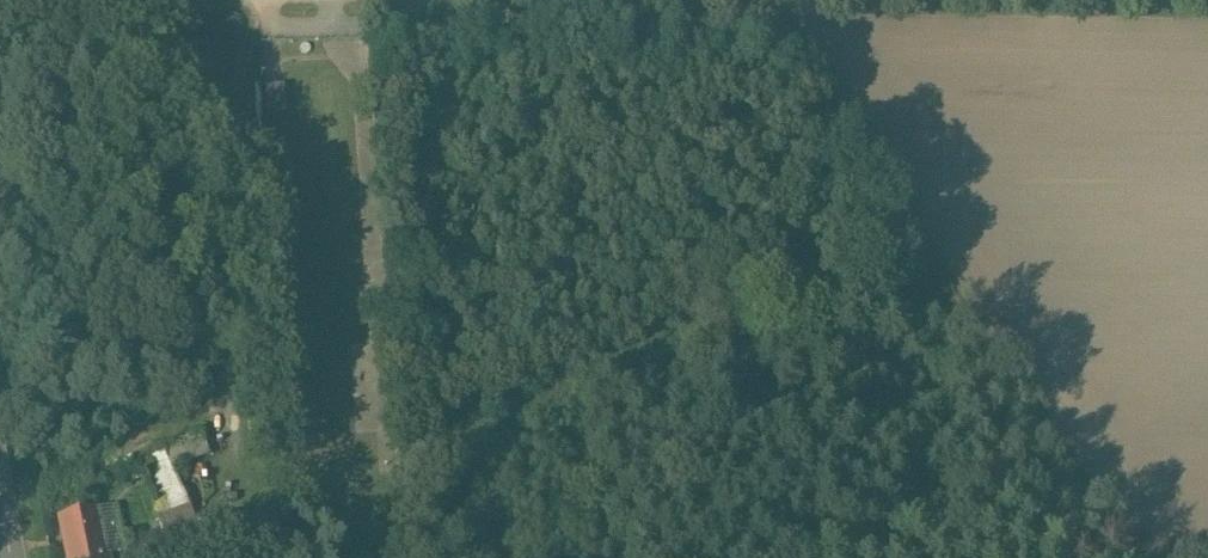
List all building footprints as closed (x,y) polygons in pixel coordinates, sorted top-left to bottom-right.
[(285,86),(266,87),(267,114),(286,113),(285,86)] [(159,517),(163,530),(195,519),(172,468),(207,453),(204,432),(142,459),(165,515),(159,517)] [(59,517),(67,557),(110,557),(99,508),(59,517)] [(195,519),(163,530),(172,557),(201,557),(235,543),(231,525),(216,531),(210,514),(195,519)]
